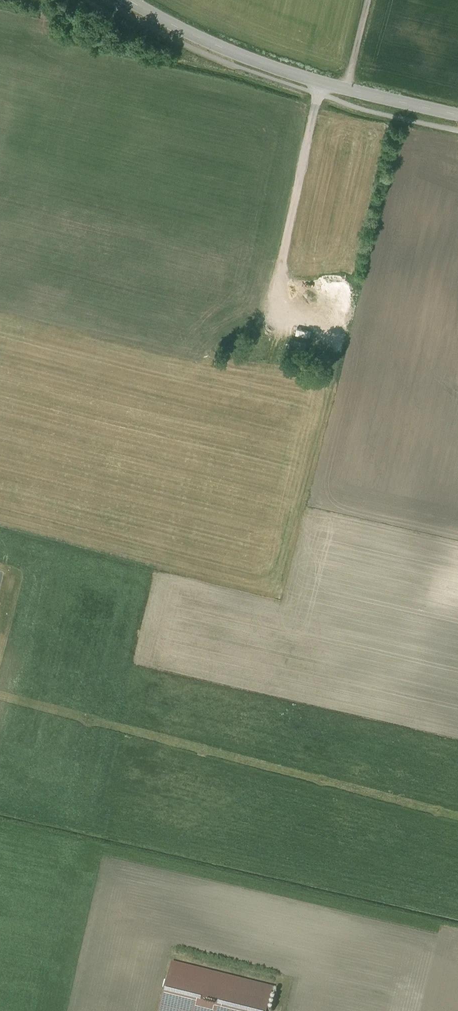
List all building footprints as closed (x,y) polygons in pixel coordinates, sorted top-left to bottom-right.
[(172,965),(160,1010),(267,1010),(272,991),(172,965)]
